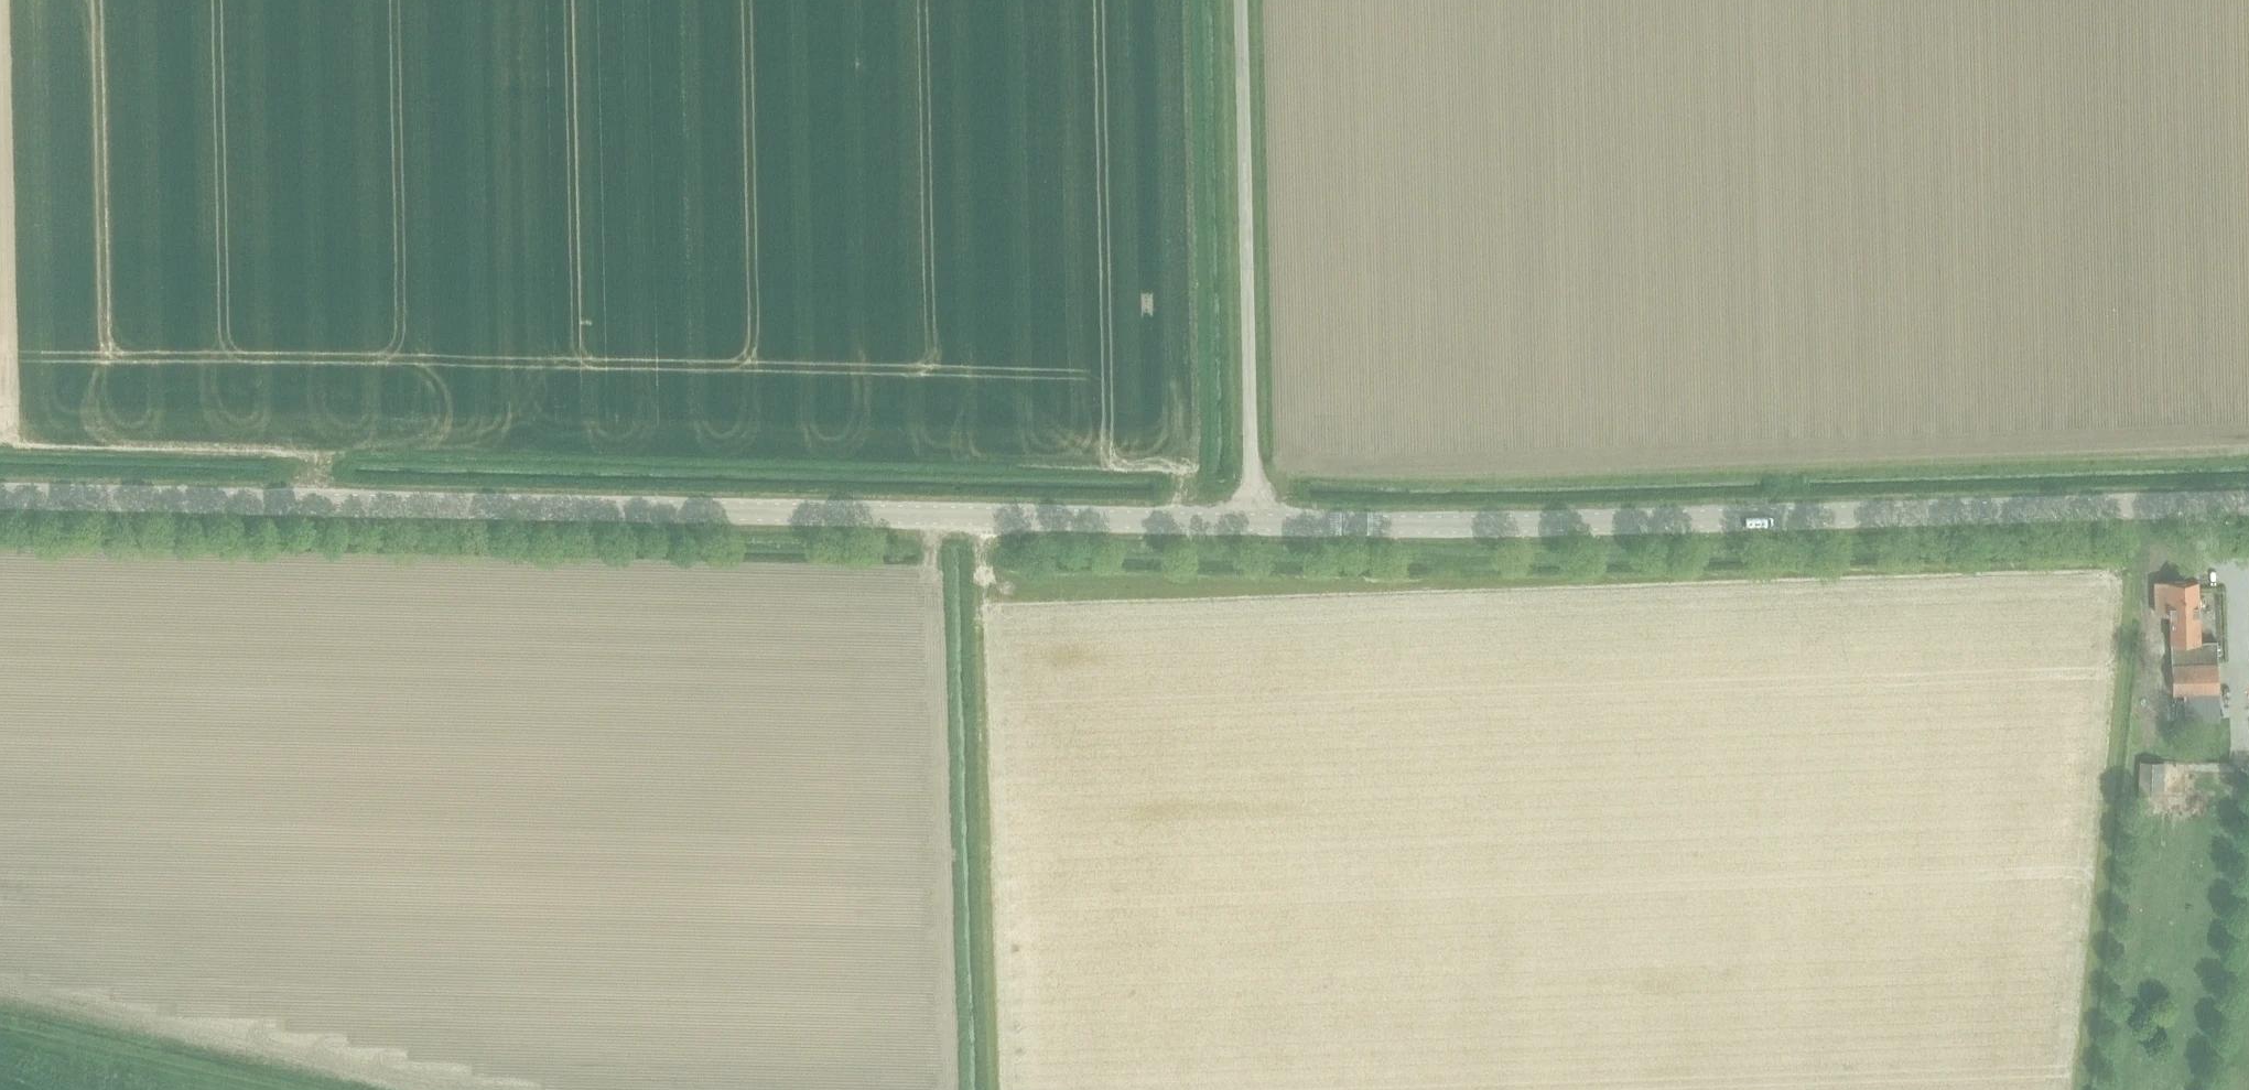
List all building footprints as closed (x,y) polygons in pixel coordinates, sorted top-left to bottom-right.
[(2171,666),(2146,666),(2147,713),(2172,712),(2171,693),(2217,692),(2216,641),(2199,642),(2198,581),(2169,581),(2169,582),(2156,583),(2157,614),(2170,614),(2171,666)] [(2164,794),(2165,762),(2139,760),(2138,793),(2164,794)]
